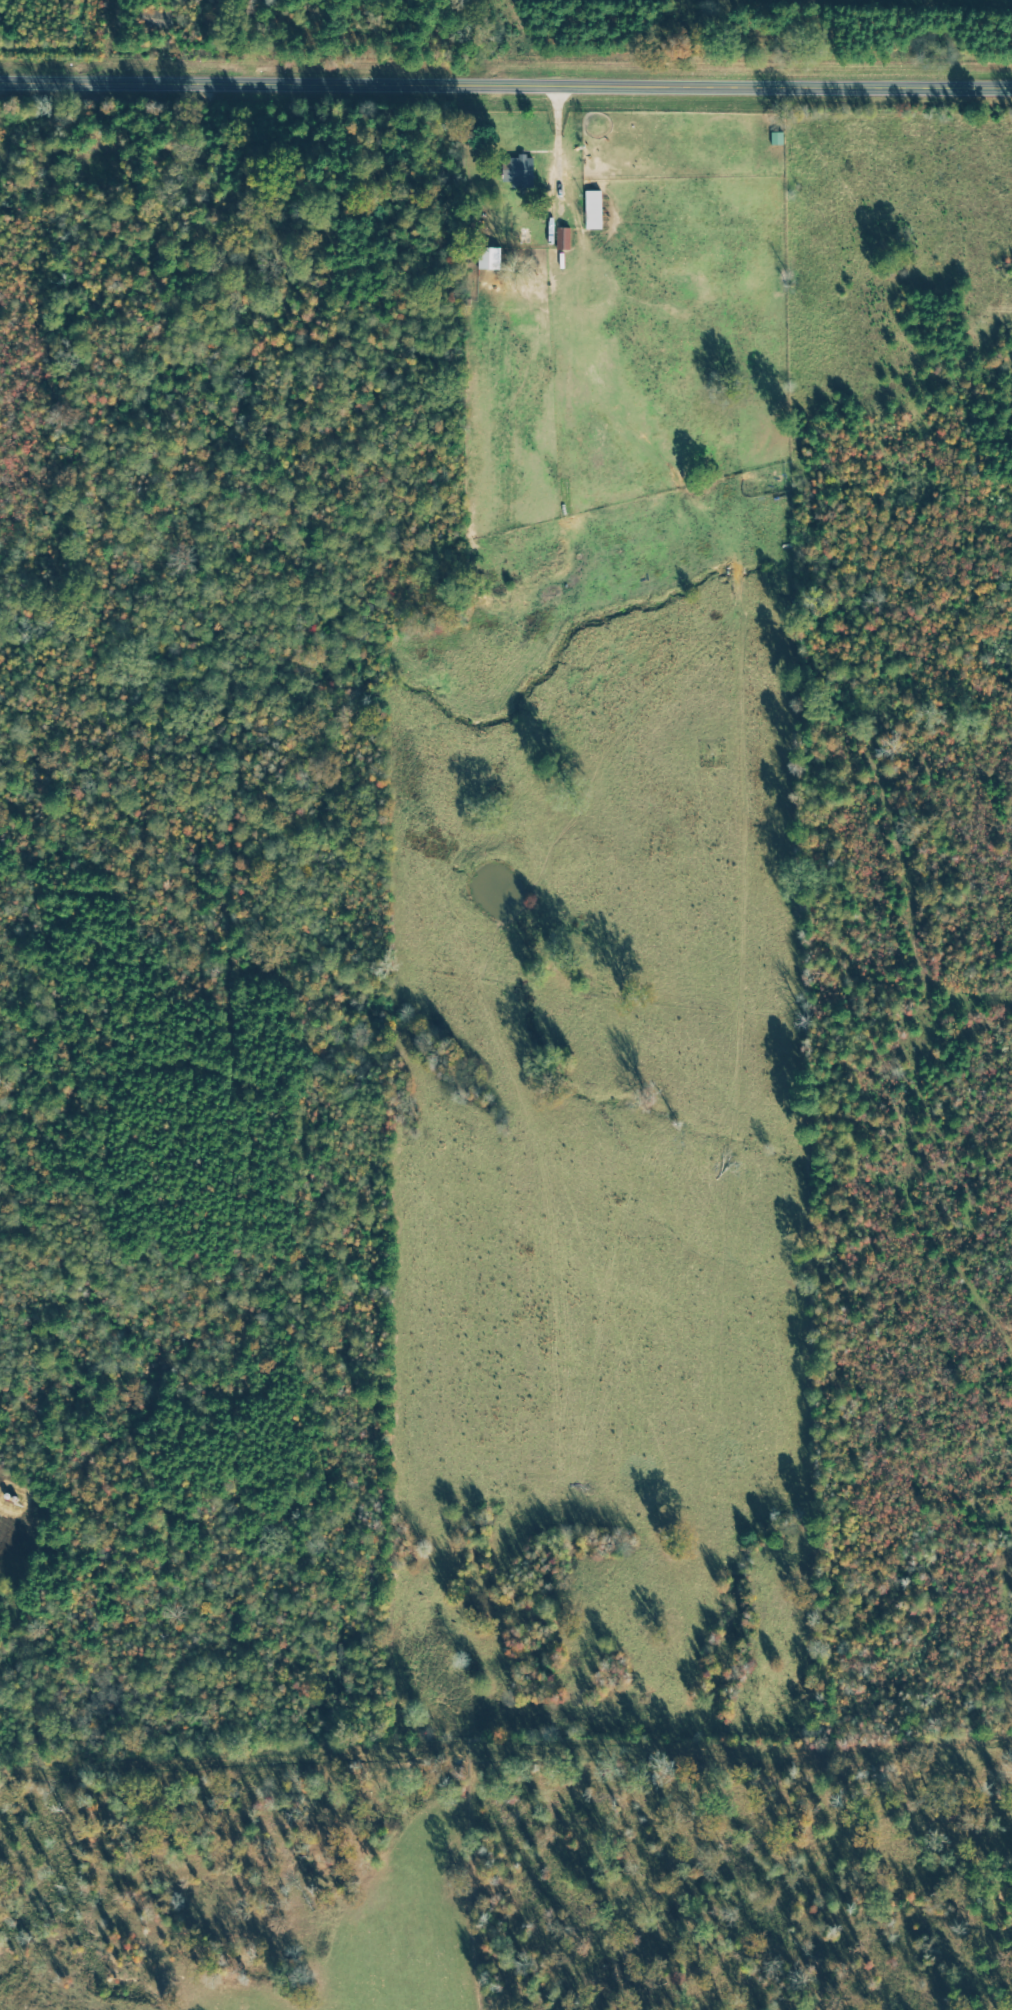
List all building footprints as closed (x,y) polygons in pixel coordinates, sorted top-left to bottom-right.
[(533,158),(502,157),(501,183),(511,183),(511,189),(532,189),(533,158)] [(584,191),(585,230),(601,230),(600,191),(584,191)] [(570,228),(556,229),(557,251),(570,250),(570,228)] [(476,270),(498,270),(499,249),(476,248),(476,270)]
